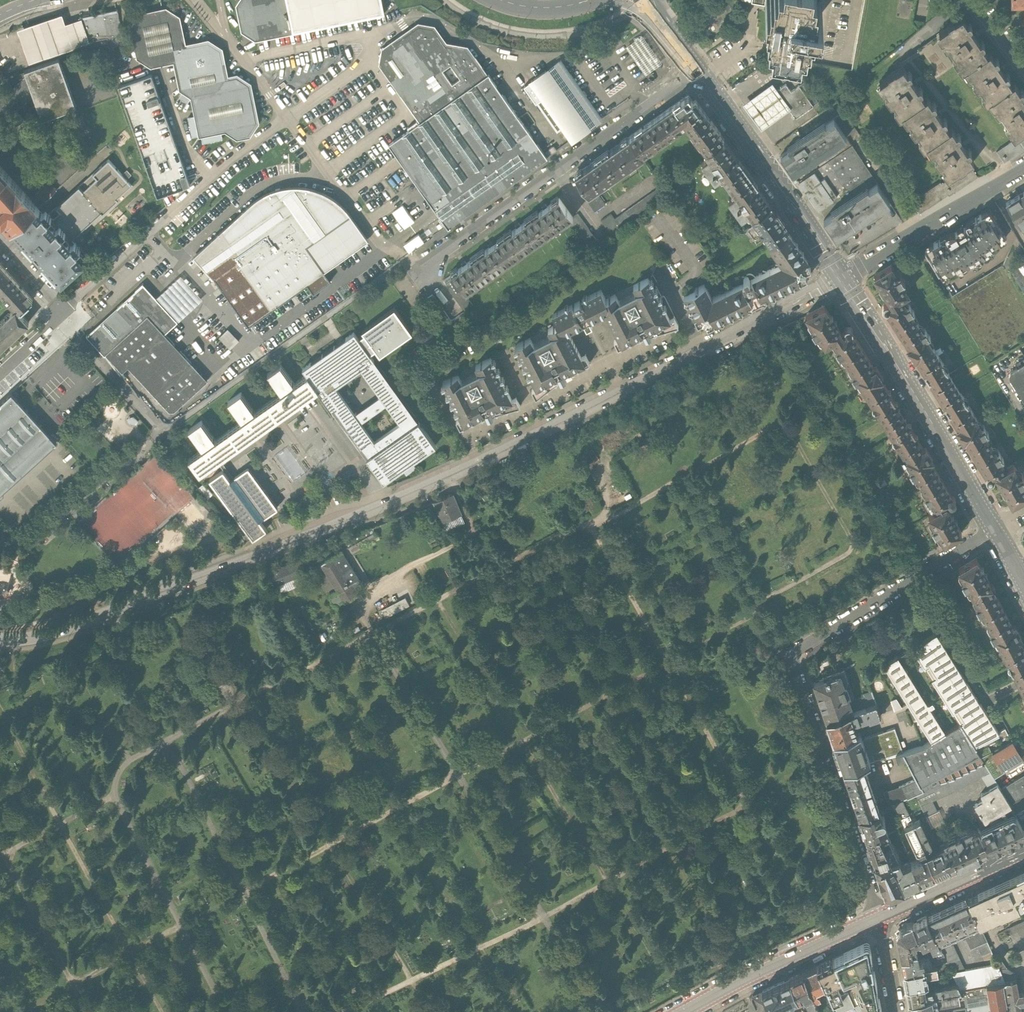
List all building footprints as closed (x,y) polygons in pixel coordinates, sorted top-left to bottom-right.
[(236,5),(241,31),(256,40),(293,33),(293,32),(326,25),(385,13),(382,0),(239,0),(236,5)] [(764,4),(769,4),(768,14),(770,15),(769,23),(771,23),(770,31),(775,31),(773,39),(801,43),(802,36),(807,37),(808,29),(811,30),(812,22),(814,22),(815,14),(821,15),(822,5),(817,4),(818,0),(765,0),(764,4)] [(237,139),(250,137),(259,123),(251,83),(237,74),(228,75),(225,62),(223,48),(208,38),(186,43),(180,16),(166,6),(139,12),(130,26),(137,58),(151,67),(173,62),(179,90),(191,97),(199,137),(225,132),(237,139)] [(118,10),(81,18),(89,42),(107,37),(109,47),(125,44),(118,10)] [(62,14),(17,29),(23,45),(29,63),(73,48),(73,47),(89,42),(81,18),(72,21),(66,23),(62,14)] [(952,59),(961,74),(963,72),(987,57),(981,49),(983,47),(981,44),(979,45),(973,37),(967,28),(969,26),(967,23),(965,24),(961,19),(958,21),(935,36),(945,50),(948,48),(954,58),(952,59)] [(379,64),(420,123),(489,74),(468,46),(447,42),(435,25),(418,22),(399,36),(382,48),(379,64)] [(660,55),(655,57),(653,53),(640,61),(646,71),(663,61),(660,55)] [(986,105),(988,103),(1011,88),(1007,81),(1009,79),(1007,76),(1004,77),(1000,71),(996,65),(999,63),(996,60),(994,62),(989,55),(987,57),(963,72),(969,81),(972,79),(974,82),(972,84),(977,92),(980,90),(983,96),(981,97),(986,105)] [(59,59),(25,71),(27,77),(31,88),(42,120),(76,108),(76,107),(75,107),(59,60),(59,59)] [(579,88),(560,61),(524,86),(529,94),(536,103),(537,102),(557,131),(564,126),(573,139),(601,119),(585,97),(587,96),(583,90),(581,91),(579,88)] [(898,119),(901,118),(924,102),(919,95),(921,93),(919,90),(917,92),(912,85),(908,79),(911,77),(909,74),(906,75),(902,69),(894,73),(894,72),(887,77),(888,78),(876,86),(881,94),(884,92),(887,96),(885,98),(890,106),(892,104),(896,109),(893,111),(898,119)] [(157,196),(190,185),(151,74),(118,85),(157,196)] [(547,157),(489,74),(420,123),(390,145),(448,227),(547,157)] [(0,100),(0,111),(1,113),(31,88),(27,77),(26,77),(7,95),(0,100)] [(762,130),(777,119),(791,109),(771,81),(758,91),(742,102),(762,130)] [(804,82),(800,85),(807,95),(811,92),(804,82)] [(786,83),(776,90),(783,101),(783,100),(795,117),(794,117),(795,118),(813,105),(799,85),(791,91),(786,83)] [(1014,140),(1017,137),(1023,133),(1023,101),(1020,95),(1022,94),(1020,90),(1017,91),(1014,86),(1011,88),(988,103),(998,117),(1001,115),(1007,125),(1005,126),(1014,140)] [(685,97),(664,112),(677,131),(686,124),(706,110),(696,96),(688,101),(685,97)] [(923,150),(926,148),(949,133),(944,126),(946,125),(944,121),(942,123),(938,117),(933,110),(936,109),(934,105),(931,107),(927,100),(924,102),(901,118),(906,126),(909,124),(911,128),(909,129),(914,137),(917,136),(921,141),(918,142),(923,150)] [(686,124),(704,148),(723,135),(706,110),(686,124)] [(677,131),(664,112),(630,136),(643,155),(677,131)] [(825,122),(781,154),(792,173),(848,137),(835,118),(827,124),(825,122)] [(942,172),(947,180),(969,165),(973,163),(968,156),(970,154),(968,151),(966,153),(961,146),(958,140),(960,139),(957,135),(955,137),(951,131),(949,133),(926,148),(930,156),(933,154),(936,158),(934,160),(939,168),(942,166),(944,170),(942,172)] [(725,177),(729,183),(748,170),(723,135),(704,148),(708,153),(701,159),(714,178),(719,175),(721,177),(722,178),(724,178),(725,177)] [(643,155),(630,136),(603,155),(617,175),(644,156),(643,155)] [(1023,150),(1023,147),(1018,138),(996,152),(1004,163),(1023,150)] [(853,143),(812,170),(820,182),(824,179),(831,190),(828,192),(834,201),(867,179),(870,184),(872,186),(879,182),(853,143)] [(617,175),(603,155),(575,174),(589,195),(595,191),(617,175)] [(132,186),(108,161),(49,215),(46,211),(43,213),(38,208),(13,231),(24,242),(22,243),(32,254),(34,253),(43,264),(42,265),(56,280),(57,279),(61,284),(69,277),(70,278),(91,259),(81,247),(80,248),(72,240),(101,214),(102,215),(118,201),(117,200),(132,186)] [(940,184),(947,195),(948,196),(977,177),(969,165),(947,180),(940,184)] [(11,232),(13,231),(38,208),(56,192),(49,184),(31,201),(0,166),(0,220),(11,232)] [(770,202),(748,170),(729,183),(733,189),(732,191),(731,191),(731,193),(733,195),(728,197),(741,217),(747,213),(749,216),(750,216),(751,216),(770,202)] [(820,182),(812,170),(796,181),(817,212),(834,201),(828,192),(831,190),(824,179),(820,182)] [(892,202),(879,182),(872,186),(870,184),(830,210),(832,213),(824,219),(837,239),(892,202)] [(947,195),(940,184),(939,183),(911,202),(919,214),(947,195)] [(251,205),(195,256),(214,276),(213,277),(248,326),(307,285),(313,293),(331,281),(324,271),(368,240),(350,214),(349,215),(343,208),(338,203),(331,198),(323,193),(316,191),(309,189),(301,188),(293,187),(294,189),(290,192),(284,196),(279,189),(272,192),(264,196),(258,199),(251,205)] [(611,216),(601,223),(612,238),(670,197),(663,187),(615,220),(611,216)] [(589,195),(584,198),(595,214),(606,206),(595,191),(589,195)] [(1007,203),(1021,226),(1023,225),(1023,192),(1007,203)] [(531,216),(546,237),(569,221),(574,217),(559,197),(531,216)] [(791,232),(770,202),(751,216),(771,245),(791,232)] [(990,209),(928,247),(945,275),(957,267),(961,274),(996,252),(992,246),(1007,237),(990,209)] [(574,217),(569,221),(589,247),(597,241),(578,214),(574,217)] [(505,235),(520,256),(546,237),(531,216),(505,235)] [(791,232),(771,245),(769,246),(781,264),(750,280),(748,276),(744,279),(746,282),(712,299),(706,285),(682,296),(698,324),(702,322),(706,323),(707,328),(721,322),(723,322),(724,320),(730,317),(732,317),(734,314),(740,312),(742,313),(743,310),(749,307),(752,308),(753,305),(755,304),(757,307),(762,304),(760,302),(763,300),(766,301),(767,298),(772,296),(775,297),(777,294),(782,291),(785,292),(786,289),(791,286),(794,287),(795,284),(801,281),(801,282),(808,278),(806,274),(807,270),(811,268),(808,261),(791,232)] [(477,255),(492,276),(520,256),(505,235),(477,255)] [(454,280),(465,295),(492,276),(477,255),(450,274),(454,280)] [(1011,268),(1023,289),(1023,259),(1011,268)] [(16,309),(18,308),(20,311),(34,298),(22,285),(0,260),(0,292),(16,309)] [(966,443),(967,445),(985,476),(987,478),(986,479),(986,480),(987,481),(987,482),(988,483),(989,484),(990,484),(992,484),(993,483),(994,482),(995,481),(995,480),(995,479),(996,478),(1002,488),(1002,490),(1003,492),(1005,496),(1007,496),(1014,508),(1023,502),(1023,480),(1016,466),(1009,470),(906,298),(912,294),(893,263),(874,275),(880,286),(880,289),(883,294),(885,295),(892,305),(890,305),(889,304),(887,304),(886,304),(885,305),(884,306),(883,307),(883,308),(883,310),(883,311),(884,312),(885,313),(887,313),(890,319),(906,345),(908,348),(906,349),(914,362),(917,361),(923,371),(923,373),(924,374),(927,378),(930,382),(929,384),(931,385),(943,405),(943,407),(945,407),(947,412),(950,416),(950,418),(951,418),(958,429),(956,430),(964,444),(966,443)] [(181,275),(157,297),(179,321),(202,299),(181,275)] [(662,296),(660,297),(658,291),(660,290),(658,287),(656,288),(653,282),(655,282),(654,279),(652,279),(651,277),(607,298),(602,288),(589,295),(588,293),(585,295),(585,297),(570,305),(569,303),(566,305),(566,306),(552,313),(558,324),(548,329),(551,335),(534,344),(531,337),(515,345),(517,348),(514,349),(516,352),(518,351),(521,357),(519,358),(520,361),(522,360),(525,365),(523,367),(525,369),(527,369),(529,374),(528,375),(529,378),(531,377),(537,389),(533,390),(537,398),(541,398),(541,395),(546,391),(550,392),(550,388),(555,385),(558,385),(559,382),(561,382),(561,383),(564,381),(566,380),(568,381),(568,377),(569,376),(572,377),(572,374),(577,371),(581,372),(581,368),(586,365),(590,367),(590,363),(591,362),(587,355),(583,357),(570,331),(586,324),(588,328),(590,327),(593,325),(591,321),(607,313),(618,336),(616,342),(619,348),(623,350),(624,347),(630,344),(633,345),(634,342),(639,340),(642,341),(643,338),(646,337),(648,339),(650,338),(653,337),(652,335),(654,334),(657,336),(658,333),(665,330),(668,332),(669,329),(675,327),(678,330),(680,326),(676,318),(672,320),(666,308),(668,307),(667,305),(665,306),(662,300),(664,299),(662,296)] [(454,280),(446,285),(465,312),(473,306),(465,295),(454,280)] [(177,322),(143,284),(129,297),(125,297),(125,301),(105,319),(101,319),(101,322),(87,336),(104,355),(106,354),(122,372),(128,366),(169,411),(174,411),(207,381),(164,334),(177,322)] [(452,322),(452,321),(433,295),(424,301),(443,328),(452,322)] [(211,415),(195,426),(209,445),(196,455),(207,470),(326,386),(377,455),(429,418),(379,350),(385,346),(388,351),(421,328),(403,304),(371,327),(373,330),(367,334),(363,327),(311,364),(313,367),(301,375),(288,358),(273,368),(287,388),(265,404),(252,386),(236,397),(249,416),(224,434),(211,415)] [(962,534),(955,522),(956,520),(955,518),(953,515),(952,515),(947,506),(948,505),(949,506),(950,506),(952,506),(953,506),(954,505),(955,503),(955,502),(955,500),(954,499),(953,498),(952,497),(951,497),(950,495),(932,466),(931,462),(933,461),(925,447),(922,448),(916,439),(917,436),(914,436),(912,432),(909,427),(910,424),(907,424),(895,404),(896,402),(894,401),(891,397),(889,393),(889,390),(887,390),(881,381),(883,379),(875,366),(873,367),(872,364),(854,337),(851,333),(852,333),(852,331),(852,330),(851,329),(850,328),(848,327),(847,327),(846,327),(845,327),(844,328),(843,329),(843,330),(843,332),(842,333),(835,322),(836,320),(834,318),(832,315),(831,315),(824,304),(803,314),(824,345),(831,341),(934,512),(926,516),(944,545),(962,534)] [(0,324),(0,348),(18,331),(30,320),(20,311),(18,308),(16,309),(0,324)] [(471,321),(465,312),(452,321),(452,322),(458,330),(471,321)] [(230,327),(221,336),(232,348),(241,339),(230,327)] [(455,413),(457,412),(460,417),(456,419),(460,427),(461,426),(465,427),(465,425),(471,422),(475,423),(475,420),(480,418),(484,419),(485,416),(487,415),(488,418),(491,416),(494,415),(494,412),(495,412),(497,413),(499,411),(506,409),(508,410),(509,408),(516,406),(518,408),(519,406),(521,405),(517,396),(513,399),(507,387),(509,386),(508,383),(505,385),(503,379),(505,378),(503,375),(501,376),(498,370),(500,369),(499,366),(497,367),(494,361),(496,360),(495,357),(493,358),(491,355),(475,364),(478,370),(461,379),(458,372),(442,380),(443,383),(441,384),(442,387),(444,386),(447,392),(445,393),(446,395),(449,394),(452,401),(450,402),(451,404),(453,403),(456,410),(454,411),(455,413)] [(1008,371),(1023,401),(1023,362),(1008,371)] [(11,393),(0,403),(0,491),(55,442),(11,393)] [(446,442),(429,418),(377,455),(394,479),(446,442)] [(239,476),(232,466),(219,475),(261,538),(277,527),(271,517),(287,506),(258,463),(239,476)] [(434,501),(435,502),(446,530),(464,523),(453,494),(446,497),(445,497),(434,501)] [(373,528),(345,540),(349,547),(348,547),(352,553),(379,537),(373,528)] [(324,548),(330,557),(332,556),(327,547),(324,548)] [(330,557),(313,567),(335,603),(343,598),(345,602),(357,595),(355,592),(363,587),(341,550),(332,556),(330,557)] [(1020,638),(1022,636),(1016,623),(1013,624),(1010,619),(996,593),(984,570),(977,556),(959,568),(1023,693),(1023,646),(1020,638)] [(300,558),(268,572),(274,585),(306,572),(300,558)] [(306,572),(274,585),(278,595),(310,581),(306,572)] [(406,597),(381,609),(386,618),(411,606),(406,597)] [(980,704),(936,632),(912,646),(959,723),(960,723),(975,747),(975,746),(999,734),(980,703),(980,704)] [(884,663),(931,740),(943,733),(928,708),(934,704),(932,700),(926,704),(896,656),(884,663)] [(814,682),(826,720),(868,706),(868,705),(864,696),(849,701),(838,667),(821,673),(823,678),(814,682)] [(871,690),(864,693),(864,696),(868,705),(875,703),(871,690)] [(896,698),(891,700),(894,710),(901,707),(896,698)] [(834,741),(857,733),(854,726),(852,720),(858,718),(859,721),(869,718),(869,720),(880,716),(876,702),(875,703),(868,705),(868,706),(826,720),(831,734),(834,741)] [(906,758),(916,778),(923,791),(948,779),(949,780),(984,762),(981,756),(975,747),(960,723),(959,723),(943,733),(931,740),(924,744),(903,752),(902,752),(906,758)] [(842,766),(844,770),(863,764),(875,760),(872,753),(883,749),(886,758),(888,757),(895,754),(902,752),(903,752),(894,727),(862,738),(861,736),(860,732),(857,733),(834,741),(835,745),(832,746),(840,767),(842,766)] [(994,754),(992,750),(981,756),(984,762),(994,777),(1004,771),(1002,767),(1005,766),(1007,769),(1023,760),(1021,756),(1023,755),(1023,753),(1017,742),(1014,745),(1011,741),(996,750),(997,752),(994,754)] [(895,754),(897,761),(906,758),(902,752),(895,754)] [(997,783),(994,777),(984,762),(949,780),(948,779),(923,791),(915,794),(931,827),(945,821),(939,810),(937,811),(932,800),(954,789),(981,775),(989,788),(997,783)] [(853,797),(859,816),(879,810),(872,791),(870,784),(863,764),(844,770),(851,791),(853,797)] [(1000,788),(1009,802),(1023,793),(1023,786),(1019,777),(1000,788)] [(901,801),(915,794),(923,791),(916,778),(901,786),(884,792),(889,806),(894,804),(901,801)] [(1000,788),(997,783),(989,788),(980,793),(983,798),(974,803),(984,820),(1010,804),(1009,802),(1000,788)] [(912,822),(901,801),(894,804),(905,826),(912,823),(912,822)] [(1017,814),(1023,825),(1023,805),(1023,803),(1014,809),(1017,814)] [(859,816),(866,836),(878,832),(880,837),(888,834),(883,822),(884,821),(885,820),(885,819),(884,818),(884,817),(883,816),(882,816),(881,816),(879,810),(859,816)] [(980,831),(990,848),(991,847),(1000,843),(1000,844),(1019,836),(1018,835),(1023,832),(1023,825),(1017,814),(981,830),(980,831)] [(912,823),(926,853),(932,850),(930,846),(931,844),(919,819),(912,822),(912,823)] [(911,861),(926,853),(912,823),(905,826),(915,848),(907,852),(911,861)] [(939,846),(940,846),(949,866),(990,848),(980,831),(978,828),(977,828),(972,830),(971,828),(944,840),(945,843),(939,846)] [(904,887),(891,861),(880,837),(878,832),(866,836),(876,864),(885,891),(890,893),(904,887)] [(888,834),(880,837),(891,861),(898,858),(899,858),(888,834)] [(932,850),(926,853),(935,873),(949,866),(940,846),(932,850)] [(926,853),(911,861),(920,880),(935,873),(926,853)] [(901,865),(898,858),(891,861),(904,887),(920,880),(911,861),(901,865)] [(967,898),(978,922),(988,917),(990,921),(1023,906),(1023,872),(967,898)] [(978,922),(967,898),(926,916),(938,942),(963,930),(978,923),(978,922)] [(938,942),(926,916),(914,923),(923,943),(930,940),(937,958),(944,955),(939,945),(938,942)] [(1007,930),(1017,952),(1023,948),(1023,922),(1007,930)] [(923,943),(914,923),(900,927),(897,932),(901,956),(912,954),(912,951),(917,949),(925,946),(923,943)] [(991,952),(978,923),(963,930),(971,949),(977,946),(981,956),(991,952)] [(952,973),(964,971),(950,940),(939,945),(944,955),(952,973)] [(843,954),(834,959),(842,978),(847,976),(853,989),(856,987),(858,994),(866,990),(867,992),(876,991),(875,985),(877,985),(874,970),(873,971),(870,956),(872,956),(870,945),(869,944),(869,943),(868,943),(867,942),(866,942),(865,942),(843,952),(843,954)] [(912,954),(901,956),(904,969),(933,964),(929,955),(921,957),(919,960),(917,949),(912,951),(912,954)] [(834,959),(817,967),(825,985),(833,1004),(843,1000),(835,982),(842,979),(842,978),(834,959)] [(1005,981),(1015,979),(1014,973),(1006,968),(1001,961),(1000,960),(995,960),(997,964),(1005,981)] [(933,964),(904,969),(906,984),(924,982),(928,981),(926,974),(938,971),(937,963),(933,964)] [(1005,981),(997,964),(964,971),(952,973),(957,982),(961,990),(1003,982),(1005,981)] [(825,985),(817,967),(803,973),(814,998),(821,995),(818,989),(825,985)] [(789,979),(798,997),(803,994),(811,1011),(812,1011),(819,1010),(814,998),(803,973),(789,979)] [(842,978),(842,979),(848,992),(850,998),(858,994),(856,987),(853,989),(847,976),(842,978)] [(798,997),(789,979),(786,981),(762,991),(770,1010),(776,1007),(777,1011),(794,1004),(793,1000),(794,999),(798,997)] [(1020,1003),(1023,1001),(1022,992),(1018,993),(1015,979),(1005,981),(1003,982),(1008,1011),(1021,1011),(1020,1003)] [(924,982),(906,984),(909,999),(959,990),(961,990),(957,982),(925,988),(924,982)] [(1003,982),(961,990),(959,990),(960,999),(965,998),(967,1005),(968,1011),(1008,1011),(1003,982)] [(858,1001),(863,1011),(882,1011),(879,998),(878,998),(876,991),(867,992),(866,990),(858,994),(861,1000),(858,1001)] [(909,999),(911,1011),(931,1011),(934,1011),(933,1001),(937,1000),(937,1003),(960,999),(959,990),(909,999)] [(770,1010),(762,991),(752,996),(759,1011),(771,1011),(770,1010)] [(850,998),(854,1007),(857,1011),(863,1011),(858,1001),(861,1000),(858,994),(850,998)]
